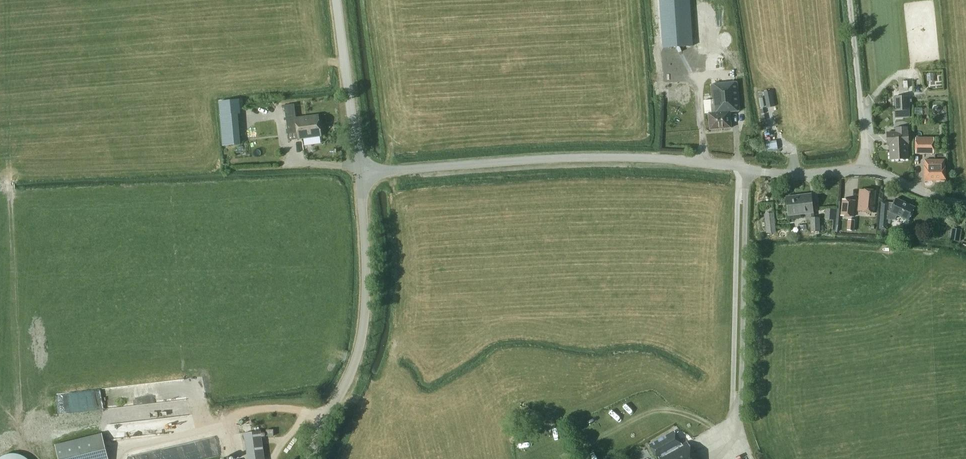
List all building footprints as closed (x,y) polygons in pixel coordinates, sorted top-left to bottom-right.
[(661,58),(691,55),(686,0),(655,0),(661,58)] [(745,110),(743,81),(711,84),(713,104),(711,104),(712,113),(708,113),(710,129),(731,128),(730,112),(745,110)] [(764,92),(767,108),(774,106),(771,91),(764,92)] [(894,97),(895,110),(910,110),(909,97),(894,97)] [(294,104),(284,105),(288,133),(297,132),(298,139),(321,136),(318,115),(295,118),(294,104)] [(240,144),(238,114),(220,116),(223,146),(240,144)] [(889,144),(890,160),(909,159),(907,127),(895,127),(896,132),(887,133),(887,145),(889,144)] [(934,138),(915,139),(916,154),(934,153),(934,138)] [(924,166),(924,181),(945,180),(945,166),(944,166),(944,160),(925,160),(925,166),(924,166)] [(858,211),(873,213),(875,191),(859,189),(858,211)] [(813,213),(811,194),(786,197),(788,216),(813,213)] [(886,230),(887,219),(895,220),(897,215),(909,220),(915,207),(896,198),(894,203),(888,203),(881,202),(879,229),(886,230)] [(853,217),(855,201),(843,199),(841,215),(853,217)] [(825,218),(833,219),(832,230),(837,230),(839,209),(826,207),(825,218)] [(949,225),(951,211),(944,210),(942,224),(949,225)] [(774,213),(764,214),(766,233),(776,232),(774,213)] [(819,231),(819,217),(811,217),(811,232),(819,231)] [(962,230),(951,228),(949,240),(960,242),(962,230)] [(244,433),(248,458),(264,458),(260,431),(244,433)] [(674,431),(648,445),(656,458),(697,458),(687,441),(682,444),(674,431)] [(59,458),(109,458),(103,432),(56,444),(59,458)]
